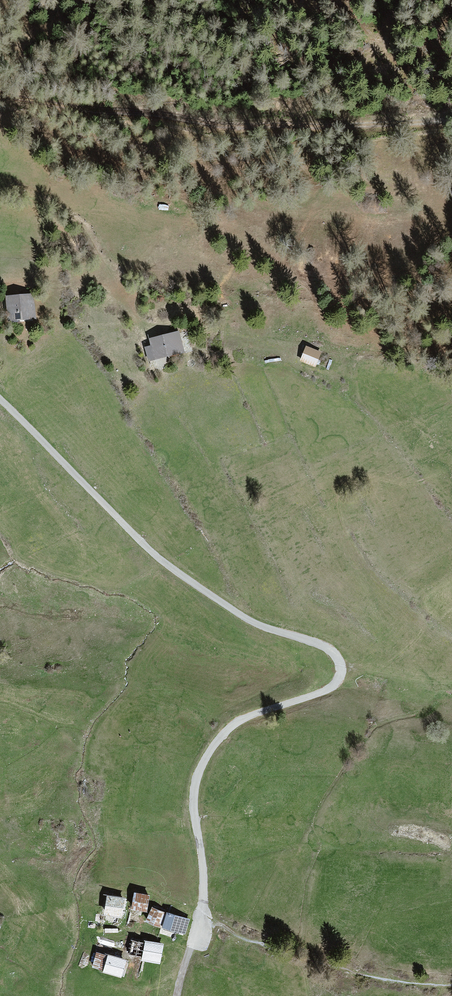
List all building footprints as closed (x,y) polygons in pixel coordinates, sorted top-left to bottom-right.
[(37,297),(11,299),(13,326),(39,324),(37,297)] [(183,334),(149,342),(154,364),(188,356),(183,334)] [(319,355),(302,349),(297,365),(314,370),(319,355)] [(129,894),(127,909),(143,911),(145,896),(129,894)] [(119,898),(103,897),(102,913),(117,914),(119,898)] [(148,908),(143,921),(156,926),(161,913),(148,908)] [(159,931),(183,935),(185,918),(162,914),(159,931)] [(139,942),(126,941),(124,954),(138,956),(139,942)] [(160,943),(142,941),(139,958),(157,961),(160,943)] [(122,961),(92,954),(88,968),(119,976),(122,961)]
